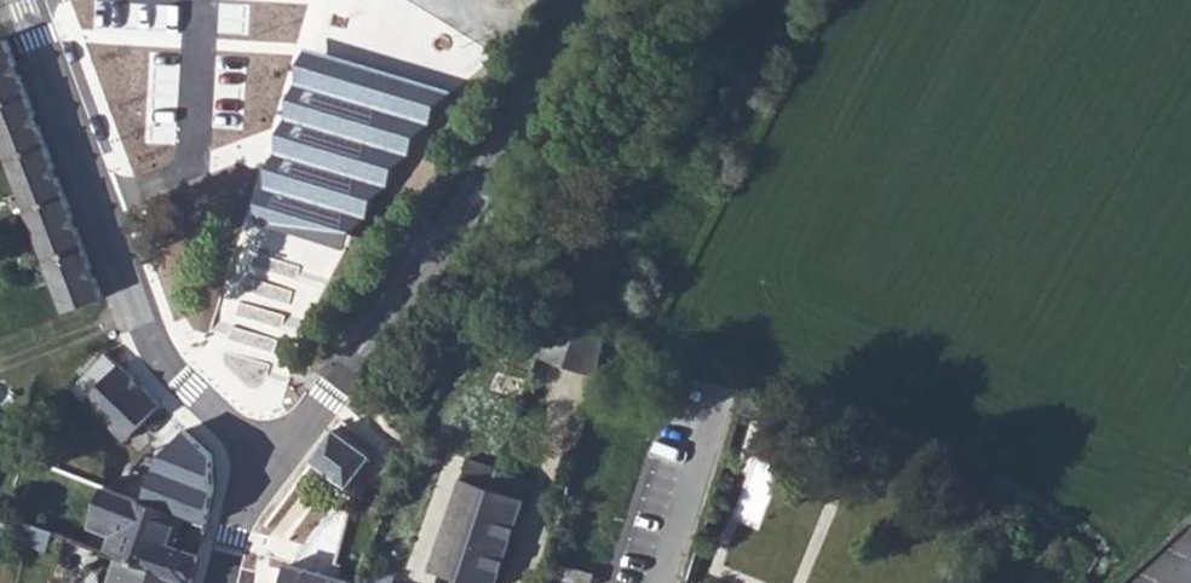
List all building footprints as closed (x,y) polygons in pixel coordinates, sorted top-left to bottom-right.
[(459,86),(308,33),(251,219),(348,247),(459,86)] [(0,41),(0,139),(65,313),(104,298),(7,38),(0,41)] [(609,334),(554,313),(541,352),(599,374),(609,334)] [(85,402),(120,365),(107,353),(72,390),(85,402)] [(126,441),(161,404),(120,365),(85,402),(126,441)] [(161,457),(146,498),(212,523),(221,489),(218,452),(188,428),(161,457)] [(357,441),(338,428),(301,478),(264,527),(267,529),(277,532),(284,530),(329,470),(351,487),(380,449),(361,435),(357,441)] [(465,578),(502,467),(472,457),(435,568),(465,578)] [(502,467),(465,578),(479,582),(495,582),(531,477),(502,467)] [(189,582),(195,582),(202,554),(178,545),(189,514),(146,498),(109,485),(95,526),(115,534),(109,550),(121,554),(157,567),(156,571),(189,582)] [(26,541),(31,521),(16,515),(8,535),(26,541)] [(31,521),(26,541),(44,547),(46,542),(50,543),(54,529),(31,521)] [(372,546),(378,534),(372,532),(367,543),(372,546)] [(254,544),(244,582),(363,582),(308,569),(300,566),(254,544)] [(363,582),(368,561),(328,548),(308,569),(363,582)] [(156,571),(157,567),(121,554),(110,582),(189,582),(156,571)] [(563,562),(559,576),(582,582),(596,582),(599,572),(563,562)] [(407,572),(377,565),(373,582),(410,582),(407,572)]
